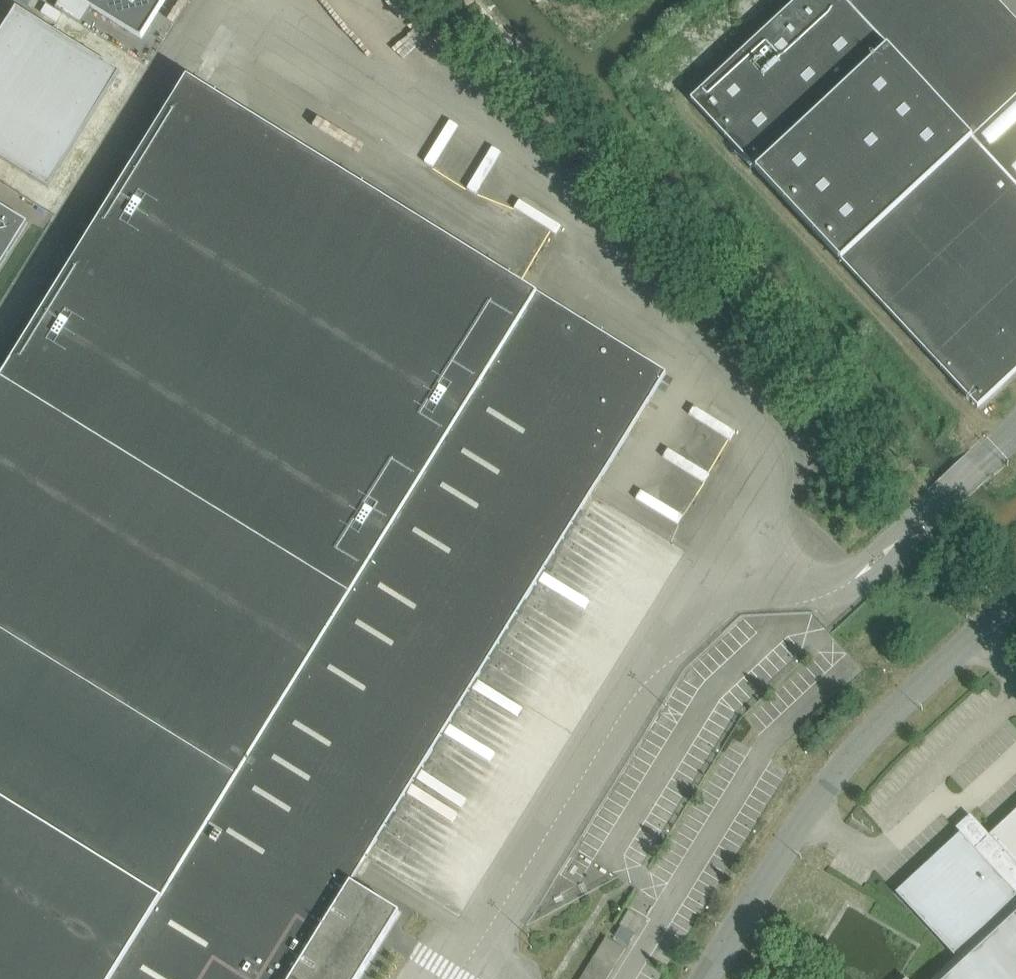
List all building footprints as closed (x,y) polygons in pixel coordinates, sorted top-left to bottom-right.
[(142,39),(166,0),(79,0),(142,39)] [(978,407),(1015,371),(1015,21),(997,0),(797,0),(691,99),(978,407)] [(48,189),(120,73),(17,9),(0,36),(0,158),(48,189)] [(400,913),(351,883),(413,783),(666,374),(188,77),(0,380),(0,978),(359,978),(400,913)] [(0,205),(0,267),(28,223),(0,205)] [(709,483),(715,472),(673,448),(667,458),(709,483)] [(958,590),(948,599),(956,607),(965,598),(958,590)] [(989,835),(990,836),(983,842),(982,841),(982,842),(983,843),(976,849),(960,832),(896,892),(956,958),(933,978),(1015,978),(1015,810),(989,835)]
